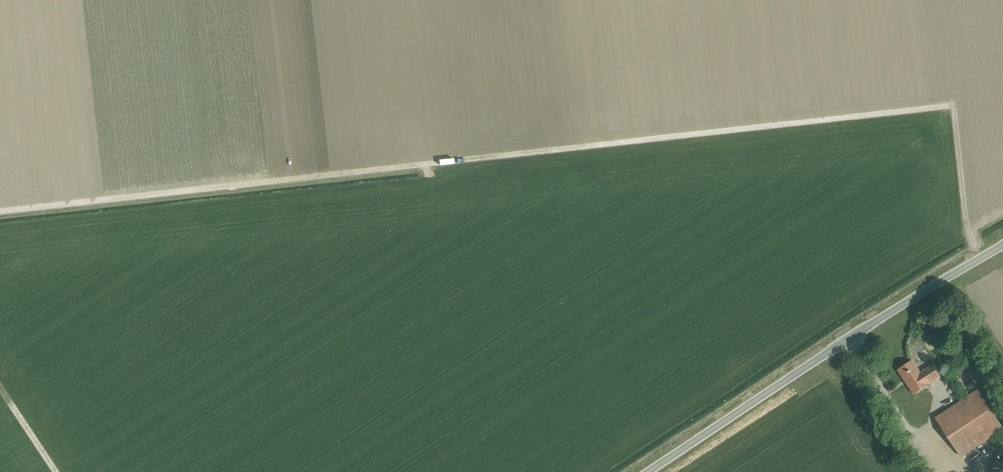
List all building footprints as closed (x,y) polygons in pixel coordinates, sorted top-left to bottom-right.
[(914,394),(939,377),(931,365),(920,373),(912,361),(898,370),(914,394)] [(935,418),(952,443),(961,456),(1002,429),(977,390),(935,418)]
